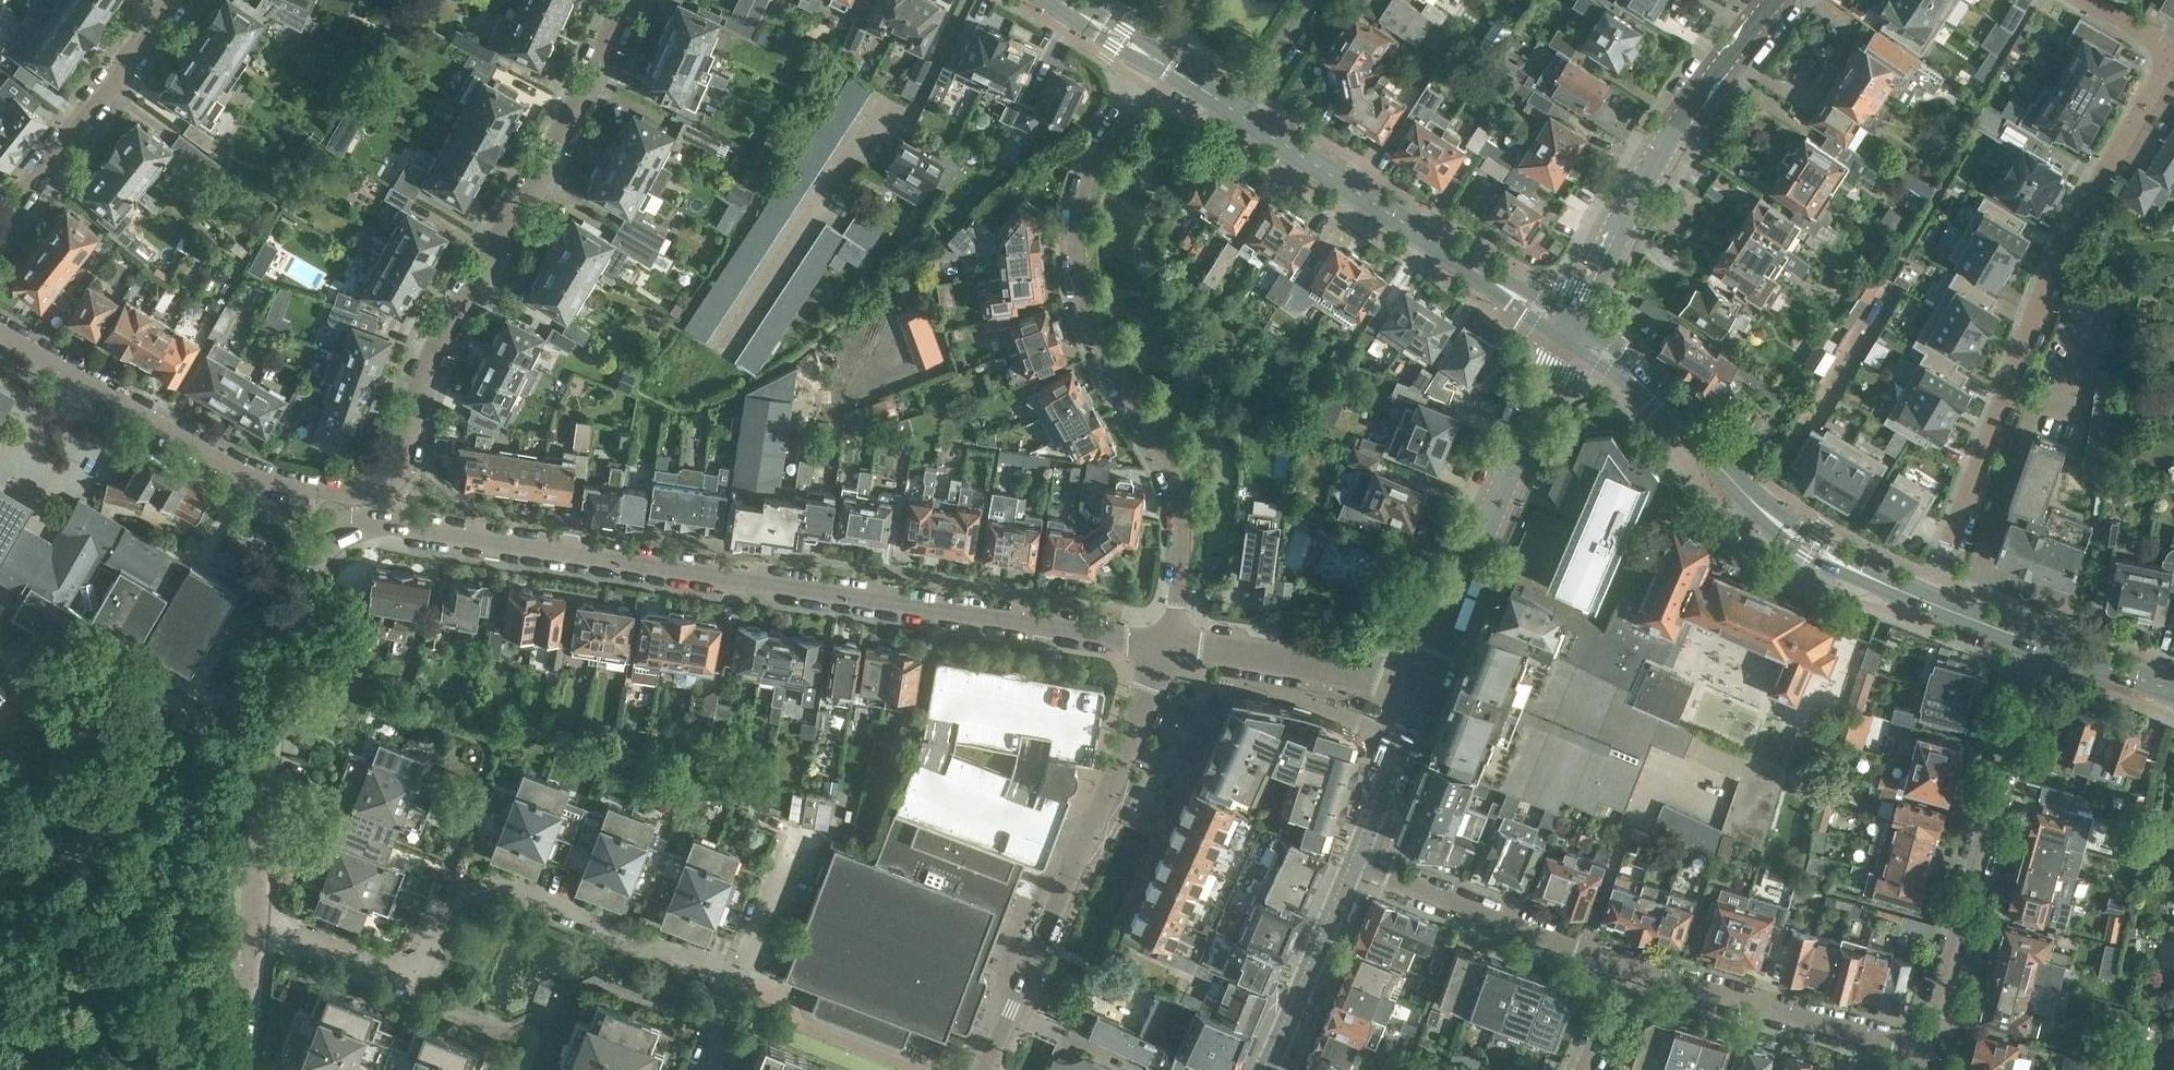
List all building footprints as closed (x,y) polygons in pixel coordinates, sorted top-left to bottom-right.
[(38,27),(76,55),(94,31),(56,3),(52,0),(33,0),(22,15),(38,27)] [(56,3),(94,31),(112,6),(104,0),(58,0),(56,3)] [(210,21),(254,51),(256,52),(268,36),(256,29),(263,20),(274,15),(283,20),(285,25),(290,23),(302,29),(307,18),(301,14),(280,3),(274,0),(260,0),(255,7),(245,0),(237,0),(235,2),(232,0),(225,0),(210,21)] [(513,18),(552,37),(556,27),(563,24),(567,14),(538,0),(521,0),(513,18)] [(567,14),(573,1),(573,0),(538,0),(567,14)] [(745,18),(754,0),(738,0),(733,12),(745,18)] [(762,0),(754,0),(746,18),(756,23),(766,2),(762,0)] [(804,7),(811,10),(816,0),(807,0),(804,7)] [(894,32),(910,0),(875,0),(863,24),(879,32),(882,26),(894,32)] [(894,32),(907,38),(904,44),(919,51),(926,38),(929,40),(945,7),(931,0),(910,0),(894,32)] [(1389,7),(1427,33),(1436,20),(1423,12),(1406,0),(1394,0),(1389,7)] [(1574,4),(1598,19),(1582,44),(1619,67),(1643,28),(1599,0),(1576,0),(1574,4)] [(1642,12),(1645,8),(1653,13),(1659,4),(1661,5),(1667,4),(1669,0),(1624,0),(1642,12)] [(1909,0),(1884,0),(1879,7),(1883,9),(1882,11),(1889,15),(1882,26),(1922,54),(1943,23),(1909,0)] [(1943,23),(1958,0),(1909,0),(1943,23)] [(2173,13),(2173,0),(2165,0),(2160,8),(2173,15),(2173,13)] [(1430,1),(1423,12),(1436,20),(1442,24),(1449,13),(1430,1)] [(2013,30),(2027,8),(2015,1),(2001,23),(2013,30)] [(679,3),(666,30),(711,50),(718,33),(714,31),(721,14),(701,5),(701,6),(698,12),(679,3)] [(1427,33),(1389,7),(1381,19),(1419,45),(1427,33)] [(722,8),(720,13),(727,17),(724,24),(749,36),(755,24),(722,8)] [(552,37),(513,18),(501,12),(487,43),(457,28),(450,40),(471,50),(494,63),(502,47),(516,53),(513,59),(526,65),(529,60),(538,64),(544,52),(550,51),(554,42),(552,37)] [(1340,33),(1376,57),(1382,61),(1387,52),(1391,55),(1400,41),(1358,14),(1356,15),(1352,16),(1340,33)] [(2078,46),(2070,61),(2118,89),(2128,73),(2123,70),(2129,61),(2115,53),(2122,41),(2081,16),(2074,28),(2067,40),(2078,46)] [(1499,17),(1478,48),(1492,57),(1513,27),(1499,17)] [(2013,31),(1997,20),(1982,43),(1998,53),(2013,31)] [(210,21),(194,45),(237,75),(248,59),(254,51),(210,21)] [(855,50),(865,27),(853,22),(843,44),(855,50)] [(942,65),(923,105),(936,111),(953,77),(964,82),(967,76),(983,83),(1006,36),(989,28),(988,31),(977,26),(972,37),(969,36),(961,53),(964,54),(955,72),(942,65)] [(1550,42),(1559,48),(1572,55),(1582,41),(1559,26),(1550,42)] [(76,55),(38,27),(19,52),(25,56),(21,61),(45,78),(49,72),(58,79),(76,55)] [(1862,42),(1845,66),(1894,99),(1895,98),(1906,106),(1916,91),(1922,95),(1928,86),(1935,91),(1946,75),(1876,29),(1866,44),(1862,42)] [(666,30),(654,55),(699,75),(723,87),(727,77),(711,70),(712,69),(708,68),(715,52),(711,50),(666,30)] [(1329,63),(1333,83),(1364,77),(1361,65),(1372,63),(1376,57),(1340,33),(1329,49),(1329,54),(1328,56),(1332,59),(1329,63)] [(2029,39),(2020,34),(2012,46),(2021,51),(2029,39)] [(1006,36),(983,83),(1000,91),(997,97),(1008,103),(1000,119),(1011,124),(1011,123),(1021,104),(1020,103),(1021,102),(1010,97),(1018,80),(1020,81),(1028,65),(1026,64),(1032,51),(1005,38),(1006,36)] [(376,52),(356,41),(343,65),(363,75),(376,52)] [(194,45),(179,68),(225,100),(230,93),(226,91),(237,75),(194,45)] [(1530,74),(1526,81),(1551,97),(1555,90),(1584,108),(1588,102),(1593,105),(1598,97),(1600,98),(1609,82),(1570,58),(1572,55),(1559,48),(1548,66),(1546,64),(1537,78),(1530,74)] [(466,103),(507,126),(522,100),(512,95),(515,89),(491,75),(497,64),(494,63),(471,50),(464,63),(472,67),(456,97),(466,103)] [(1998,55),(1991,50),(1975,74),(1987,82),(1998,66),(1993,62),(1998,55)] [(919,53),(909,75),(921,81),(931,59),(919,53)] [(268,61),(257,54),(252,61),(263,68),(268,61)] [(699,75),(654,55),(641,84),(650,88),(647,94),(674,107),(677,100),(681,102),(685,92),(690,94),(699,75)] [(2070,61),(2053,89),(2101,118),(2112,100),(2107,97),(2112,90),(2116,92),(2118,89),(2070,61)] [(1845,66),(1824,98),(1810,120),(1829,133),(1848,145),(1858,130),(1856,129),(1861,123),(1873,131),(1894,99),(1845,66)] [(225,100),(179,68),(161,94),(166,97),(161,103),(178,115),(182,109),(210,128),(217,118),(214,116),(225,100)] [(1021,104),(1011,123),(1031,133),(1040,113),(1061,123),(1072,100),(1077,102),(1083,101),(1087,93),(1083,87),(1079,85),(1080,83),(1052,69),(1032,109),(1021,104)] [(1364,77),(1333,83),(1337,102),(1340,105),(1339,107),(1342,110),(1343,116),(1358,125),(1386,84),(1392,75),(1390,74),(1388,73),(1387,73),(1385,73),(1383,74),(1375,86),(1366,88),(1364,77)] [(852,74),(846,84),(866,98),(873,87),(852,74)] [(1551,97),(1526,81),(1524,80),(1517,90),(1529,97),(1528,98),(1529,99),(1524,107),(1540,116),(1530,132),(1572,159),(1587,135),(1544,107),(1551,97)] [(1412,108),(1402,123),(1401,124),(1411,130),(1396,152),(1420,168),(1447,126),(1452,119),(1436,108),(1445,94),(1428,83),(1412,108)] [(846,84),(839,95),(859,109),(866,98),(846,84)] [(1386,84),(1358,125),(1376,137),(1382,136),(1384,137),(1396,119),(1402,123),(1412,108),(1405,104),(1406,102),(1394,94),(1396,91),(1386,84)] [(2019,123),(2051,142),(2058,131),(2079,144),(2085,134),(2089,137),(2101,118),(2053,89),(2046,85),(2036,101),(2033,100),(2019,123)] [(11,169),(48,121),(14,94),(0,112),(0,160),(11,169)] [(839,95),(832,106),(853,119),(859,109),(839,95)] [(466,103),(451,130),(492,153),(507,126),(466,103)] [(2020,150),(1997,189),(2028,208),(2030,205),(2040,210),(2048,196),(2053,198),(2065,179),(2060,176),(2063,170),(2049,162),(2050,159),(2043,155),(2051,142),(2019,123),(1986,103),(1977,119),(2000,132),(1997,137),(2020,150)] [(853,119),(832,106),(825,116),(846,130),(853,119)] [(629,110),(615,137),(658,161),(672,135),(629,110)] [(825,116),(818,127),(839,140),(846,130),(825,116)] [(699,127),(684,120),(678,132),(724,154),(730,141),(699,126),(699,127)] [(125,133),(117,144),(156,175),(167,161),(179,170),(188,158),(211,176),(219,165),(179,134),(171,145),(148,127),(147,128),(139,121),(129,133),(125,133)] [(193,121),(185,132),(211,151),(219,139),(193,121)] [(1478,149),(1487,136),(1490,131),(1479,124),(1467,143),(1477,150),(1478,149)] [(1447,126),(1420,168),(1443,183),(1465,149),(1457,144),(1462,136),(1447,126)] [(818,127),(811,138),(832,151),(839,140),(818,127)] [(451,130),(437,155),(478,177),(492,153),(451,130)] [(1517,155),(1487,136),(1478,149),(1488,155),(1488,154),(1511,169),(1518,158),(1557,183),(1572,159),(1530,132),(1520,148),(1521,148),(1517,155)] [(1787,150),(1782,157),(1833,191),(1842,177),(1855,185),(1862,173),(1874,181),(1883,169),(1867,158),(1859,153),(1848,145),(1829,133),(1824,141),(1827,144),(1824,148),(1806,137),(1800,146),(1799,145),(1797,148),(1787,150)] [(615,137),(602,164),(644,187),(658,161),(615,137)] [(811,138),(804,148),(825,162),(832,151),(811,138)] [(887,166),(890,167),(882,181),(891,187),(890,188),(899,193),(900,192),(917,202),(924,191),(926,192),(932,182),(944,189),(960,160),(920,138),(915,146),(903,139),(887,166)] [(2167,141),(2160,151),(2173,160),(2173,145),(2167,141)] [(109,160),(102,169),(138,198),(156,212),(163,203),(145,189),(156,175),(117,144),(106,158),(109,160)] [(804,148),(797,159),(818,172),(825,162),(804,148)] [(2160,151),(2154,162),(2173,175),(2173,160),(2160,151)] [(1488,154),(1488,155),(1482,165),(1505,180),(1511,169),(1488,154)] [(393,187),(412,197),(414,198),(421,186),(420,185),(422,181),(427,184),(424,190),(449,205),(453,199),(463,204),(478,177),(437,155),(428,170),(415,162),(413,163),(407,159),(400,173),(401,174),(393,187)] [(1833,191),(1782,157),(1778,163),(1778,172),(1780,173),(1778,177),(1779,178),(1773,186),(1799,204),(1791,217),(1824,239),(1825,238),(1833,243),(1842,230),(1830,222),(1834,216),(1832,207),(1825,202),(1833,191)] [(797,159),(790,169),(811,183),(818,172),(797,159)] [(2147,172),(2148,173),(2163,182),(2163,184),(2169,188),(2173,180),(2173,175),(2154,162),(2147,172)] [(587,192),(597,197),(602,200),(600,203),(612,209),(614,206),(628,214),(620,228),(656,250),(665,236),(653,229),(654,226),(642,218),(647,209),(645,207),(654,192),(644,187),(602,164),(587,192)] [(1209,170),(1199,164),(1189,180),(1193,183),(1184,197),(1202,208),(1199,211),(1209,218),(1234,180),(1212,166),(1209,170)] [(2131,181),(2155,196),(2163,184),(2163,182),(2148,173),(2147,172),(2139,167),(2131,181)] [(138,198),(102,169),(84,191),(92,197),(90,200),(118,223),(110,233),(128,247),(136,236),(124,227),(132,216),(127,212),(138,198)] [(790,169),(783,180),(804,193),(811,183),(790,169)] [(754,191),(734,180),(724,199),(744,209),(754,191)] [(783,180),(776,191),(797,204),(804,193),(783,180)] [(1234,180),(1209,218),(1216,223),(1214,227),(1230,237),(1257,195),(1234,180)] [(1936,187),(1926,180),(1919,191),(1930,198),(1936,187)] [(2155,196),(2131,181),(2121,196),(2146,212),(2153,200),(2155,196)] [(1534,202),(1536,198),(1511,182),(1501,196),(1496,193),(1485,209),(1530,240),(1531,239),(1542,223),(1537,219),(1544,209),(1534,202)] [(2155,196),(2153,200),(2163,206),(2172,190),(2169,188),(2163,184),(2155,196)] [(397,222),(388,238),(433,263),(439,253),(437,250),(445,236),(434,230),(435,227),(405,210),(412,197),(393,187),(391,186),(384,198),(399,206),(392,219),(397,222)] [(776,191),(769,201),(790,214),(797,204),(776,191)] [(1986,194),(1965,230),(2013,259),(2018,251),(2019,252),(2020,250),(2023,252),(2031,239),(2028,236),(2029,235),(2021,230),(2028,219),(1986,194)] [(996,227),(988,238),(990,249),(991,249),(1038,242),(1035,219),(1040,210),(1024,197),(1020,201),(998,229),(996,227)] [(1759,197),(1744,219),(1786,247),(1797,231),(1807,238),(1806,238),(1819,246),(1824,239),(1791,217),(1759,197)] [(769,201),(763,212),(783,225),(790,214),(769,201)] [(1227,240),(1202,277),(1204,278),(1198,286),(1207,292),(1212,284),(1215,285),(1237,251),(1247,257),(1251,250),(1264,259),(1291,217),(1268,202),(1243,240),(1239,248),(1227,240)] [(858,209),(851,221),(876,238),(884,225),(858,209)] [(67,210),(48,234),(80,259),(99,235),(67,210)] [(763,212),(756,222),(776,236),(783,225),(763,212)] [(572,217),(556,243),(597,268),(613,278),(628,253),(648,264),(656,250),(620,228),(612,242),(598,233),(601,229),(589,222),(587,226),(572,217)] [(1291,217),(1264,259),(1278,268),(1280,264),(1289,270),(1314,232),(1291,217)] [(1744,219),(1726,247),(1768,274),(1769,273),(1775,276),(1784,263),(1802,275),(1810,263),(1786,247),(1744,219)] [(851,221),(843,233),(846,236),(868,250),(876,238),(851,221)] [(756,222),(749,233),(769,246),(776,236),(756,222)] [(819,232),(819,233),(839,246),(846,236),(843,233),(826,222),(819,232)] [(1188,250),(1198,235),(1189,229),(1180,244),(1188,250)] [(1965,230),(1949,255),(1962,263),(1961,265),(1956,273),(1986,290),(1986,289),(1992,280),(1998,284),(2001,280),(2005,282),(2015,265),(2011,263),(2013,259),(1965,230)] [(1888,232),(1869,260),(1881,269),(1901,240),(1888,232)] [(749,233),(742,244),(762,257),(769,246),(749,233)] [(839,246),(819,233),(812,243),(832,257),(836,251),(839,246)] [(48,234),(29,258),(60,284),(80,259),(48,234)] [(868,250),(846,236),(839,246),(836,251),(858,266),(869,250),(868,250)] [(263,237),(251,268),(266,273),(277,242),(263,237)] [(355,252),(374,263),(415,287),(420,278),(423,280),(433,263),(388,238),(380,253),(360,242),(355,252)] [(1193,260),(1204,243),(1197,239),(1186,255),(1193,260)] [(943,241),(927,255),(929,258),(929,261),(957,257),(957,254),(953,254),(943,241)] [(987,258),(989,275),(1041,268),(1038,242),(991,249),(992,257),(987,258)] [(556,243),(541,267),(582,292),(597,268),(556,243)] [(832,257),(812,243),(805,254),(825,267),(832,257)] [(742,244),(735,254),(755,267),(762,257),(742,244)] [(1308,283),(1334,300),(1359,261),(1334,245),(1324,260),(1320,258),(1313,268),(1317,270),(1308,283)] [(1768,274),(1726,247),(1713,267),(1752,293),(1749,297),(1776,315),(1781,307),(1768,298),(1761,289),(1759,288),(1768,274)] [(735,254),(728,265),(748,278),(755,267),(735,254)] [(825,267),(805,254),(798,264),(818,278),(825,267)] [(60,284),(29,258),(20,270),(16,269),(12,273),(14,290),(17,293),(23,292),(42,307),(60,284)] [(1334,300),(1327,311),(1352,327),(1367,303),(1372,306),(1379,296),(1374,293),(1384,278),(1359,261),(1334,300)] [(337,290),(332,303),(333,304),(355,311),(361,294),(389,310),(390,307),(400,313),(415,287),(374,263),(364,280),(359,277),(349,294),(337,290)] [(818,278),(798,264),(791,275),(811,289),(818,278)] [(728,265),(721,276),(741,289),(748,278),(728,265)] [(529,295),(541,302),(538,306),(549,313),(552,309),(566,318),(582,292),(541,267),(531,284),(535,286),(529,295)] [(1865,267),(1851,290),(1868,301),(1882,278),(1865,267)] [(1041,268),(989,275),(991,290),(982,291),(984,312),(1015,307),(1014,300),(1042,297),(1041,287),(1044,287),(1041,268)] [(125,290),(135,276),(127,271),(118,286),(125,290)] [(1956,273),(1935,307),(1985,337),(1999,312),(1992,307),(1999,296),(1986,289),(1986,290),(1956,273)] [(811,289),(791,275),(784,286),(804,299),(811,289)] [(721,276),(714,286),(734,299),(741,289),(721,276)] [(1271,296),(1280,301),(1292,282),(1283,276),(1271,296)] [(955,305),(951,280),(937,282),(940,307),(955,305)] [(1292,282),(1280,301),(1289,308),(1302,289),(1292,282)] [(80,298),(68,319),(95,334),(115,299),(88,283),(80,298)] [(1698,286),(1686,304),(1680,312),(1715,335),(1716,333),(1723,337),(1733,322),(1743,329),(1744,328),(1748,331),(1752,324),(1748,322),(1750,318),(1739,311),(1745,301),(1733,293),(1730,298),(1709,284),(1705,290),(1698,286)] [(714,286),(707,297),(727,310),(734,299),(714,286)] [(804,299),(784,286),(777,296),(797,310),(804,299)] [(1404,343),(1428,307),(1404,291),(1376,333),(1400,349),(1404,342),(1404,343)] [(58,313),(68,319),(80,298),(70,292),(58,313)] [(163,311),(170,299),(162,295),(155,306),(163,311)] [(797,310),(777,296),(770,307),(790,320),(797,310)] [(707,297),(700,307),(720,320),(727,310),(707,297)] [(151,314),(126,300),(103,339),(128,353),(151,314)] [(236,310),(226,304),(206,338),(217,344),(236,310)] [(340,326),(332,349),(378,366),(388,338),(371,332),(375,319),(333,304),(329,317),(330,322),(340,326)] [(700,307),(693,318),(713,331),(720,320),(700,307)] [(770,307),(763,318),(784,331),(790,320),(770,307)] [(1428,307),(1404,343),(1418,352),(1415,357),(1423,363),(1451,322),(1428,307)] [(1935,307),(1914,343),(1926,351),(1927,350),(1956,368),(1957,366),(1962,357),(1970,362),(1985,337),(1935,307)] [(1007,314),(985,320),(985,321),(980,322),(982,330),(987,329),(999,327),(1002,336),(1008,350),(1056,332),(1050,316),(1047,317),(1044,308),(1010,321),(1007,314)] [(271,327),(274,320),(272,316),(265,313),(261,322),(271,327)] [(151,314),(128,353),(151,366),(174,328),(151,314)] [(1831,316),(1817,340),(1823,344),(1837,352),(1851,328),(1831,316)] [(507,317),(493,344),(529,362),(542,335),(507,317)] [(174,328),(151,366),(175,380),(197,341),(184,333),(189,324),(179,318),(174,328)] [(693,318),(686,329),(706,342),(713,331),(693,318)] [(784,331),(763,318),(756,328),(777,342),(784,331)] [(569,319),(562,331),(577,339),(584,343),(591,331),(569,319)] [(1670,333),(1660,348),(1697,373),(1691,382),(1716,399),(1725,399),(1734,384),(1733,378),(1715,366),(1718,360),(1779,400),(1786,389),(1764,374),(1764,375),(1721,348),(1719,351),(1679,324),(1672,334),(1670,333)] [(562,331),(553,326),(546,338),(569,351),(577,339),(562,331)] [(777,342),(756,328),(749,339),(770,352),(777,342)] [(1475,373),(1477,363),(1475,362),(1486,345),(1463,329),(1441,361),(1442,362),(1434,373),(1433,373),(1421,390),(1423,391),(1449,400),(1453,388),(1443,384),(1453,369),(1467,379),(1475,373)] [(1056,332),(1008,350),(1013,365),(1006,367),(1012,383),(1019,381),(1034,375),(1032,370),(1063,359),(1060,351),(1063,350),(1056,332)] [(770,352),(749,339),(742,349),(763,363),(770,352)] [(1354,342),(1342,360),(1355,365),(1368,347),(1356,340),(1354,342)] [(493,344),(480,370),(516,388),(527,393),(540,368),(529,362),(493,344)] [(1823,344),(1816,357),(1829,364),(1837,352),(1823,344)] [(763,363),(742,349),(735,360),(756,374),(763,363)] [(326,377),(334,380),(369,392),(378,366),(336,350),(326,377)] [(1926,351),(1906,385),(1955,414),(1960,406),(1961,405),(1965,407),(1973,393),(1969,391),(1970,389),(1963,385),(1970,374),(1957,366),(1956,368),(1927,350),(1926,351)] [(188,386),(215,402),(234,368),(207,353),(188,386)] [(256,367),(265,372),(272,362),(262,356),(256,367)] [(731,493),(724,538),(771,545),(780,483),(798,365),(745,391),(742,415),(740,429),(735,468),(731,493)] [(1422,365),(1409,384),(1409,385),(1421,390),(1433,373),(1422,365)] [(2096,396),(2091,428),(2088,445),(2087,445),(2083,474),(2096,475),(2095,479),(2110,481),(2121,399),(2124,400),(2128,371),(2099,367),(2095,395),(2096,396)] [(234,368),(215,402),(239,416),(258,382),(234,368)] [(636,373),(624,368),(616,388),(628,393),(636,373)] [(516,388),(480,370),(466,397),(502,415),(516,388)] [(1070,370),(1030,392),(1026,394),(1039,417),(1085,392),(1077,377),(1074,378),(1070,370)] [(1035,375),(1034,375),(1019,381),(1023,390),(1039,384),(1035,375)] [(334,380),(325,407),(359,419),(369,392),(334,380)] [(1404,405),(1397,422),(1445,441),(1456,416),(1419,401),(1423,391),(1421,390),(1409,385),(1396,381),(1391,392),(1414,401),(1414,400),(1417,401),(1414,409),(1404,405)] [(258,382),(239,416),(266,431),(275,416),(285,398),(258,382)] [(1906,385),(1885,420),(1885,421),(1927,446),(1934,435),(1941,439),(1942,438),(1946,440),(1954,426),(1950,424),(1951,423),(1950,422),(1955,414),(1906,385)] [(15,397),(0,389),(0,422),(15,397)] [(1085,392),(1039,417),(1047,431),(1050,429),(1055,438),(1058,437),(1097,415),(1085,392)] [(296,395),(292,402),(285,398),(275,416),(282,420),(294,427),(301,414),(313,418),(307,432),(314,434),(311,442),(330,449),(332,442),(341,445),(342,449),(348,451),(353,449),(355,443),(352,439),(359,419),(325,407),(306,400),(296,395)] [(890,396),(869,404),(876,421),(897,413),(890,396)] [(742,415),(733,414),(731,428),(740,429),(742,415)] [(1097,415),(1058,437),(1066,451),(1070,450),(1073,455),(1078,457),(1093,449),(1096,455),(1100,464),(1108,465),(1112,463),(1107,452),(1115,447),(1097,415)] [(913,433),(908,417),(886,424),(888,429),(913,433)] [(590,422),(576,420),(573,447),(587,449),(590,422)] [(476,434),(474,447),(460,445),(459,450),(456,449),(454,461),(458,462),(455,480),(484,485),(490,449),(492,435),(493,427),(484,426),(478,422),(470,421),(468,433),(476,434)] [(830,422),(818,421),(815,443),(827,445),(830,422)] [(1397,422),(1390,439),(1387,448),(1434,468),(1445,441),(1397,422)] [(630,428),(616,426),(614,446),(627,448),(630,428)] [(502,429),(500,428),(493,427),(492,435),(501,436),(502,429)] [(1813,427),(1791,463),(1803,469),(1798,477),(1815,487),(1815,486),(1824,491),(1852,442),(1828,427),(1824,434),(1813,427)] [(1646,500),(1657,475),(1643,452),(1633,454),(1614,429),(1583,433),(1560,483),(1563,487),(1565,485),(1582,507),(1549,582),(1596,604),(1642,501),(1646,500)] [(976,435),(976,443),(990,445),(990,435),(976,435)] [(1385,445),(1363,436),(1357,450),(1379,459),(1385,445)] [(2007,520),(2009,520),(1996,557),(2030,570),(2044,529),(2049,516),(2043,514),(2067,449),(2034,438),(2010,505),(2012,505),(2007,520)] [(1852,442),(1824,491),(1848,506),(1852,499),(1863,505),(1888,464),(1852,442)] [(998,460),(1022,464),(1023,452),(999,448),(998,460)] [(1409,525),(1417,506),(1415,504),(1421,490),(1374,470),(1379,459),(1357,450),(1353,448),(1347,462),(1361,468),(1346,502),(1349,503),(1348,505),(1348,507),(1348,509),(1348,511),(1348,513),(1348,514),(1348,516),(1349,518),(1351,521),(1354,524),(1356,525),(1361,528),(1363,528),(1369,528),(1371,527),(1373,526),(1372,527),(1375,526),(1376,525),(1377,524),(1378,523),(1380,521),(1381,519),(1382,518),(1384,515),(1409,525)] [(490,449),(484,485),(514,489),(519,454),(490,449)] [(106,482),(103,499),(142,509),(144,502),(152,505),(156,499),(195,523),(215,490),(146,450),(125,488),(106,482)] [(1023,452),(1022,464),(1048,468),(1050,456),(1023,452)] [(519,454),(514,489),(540,493),(546,458),(519,454)] [(657,454),(653,481),(648,519),(672,522),(679,471),(666,469),(668,455),(657,454)] [(546,458),(540,493),(570,497),(574,469),(574,456),(563,455),(562,460),(546,458)] [(799,458),(795,486),(780,483),(771,545),(787,548),(791,543),(800,544),(801,538),(808,488),(812,460),(799,458)] [(1087,462),(1085,478),(1107,481),(1109,465),(1108,465),(1100,464),(1087,462)] [(585,502),(583,517),(617,522),(623,474),(624,468),(622,468),(622,466),(610,465),(608,479),(606,479),(605,479),(604,480),(603,481),(602,482),(602,483),(602,484),(584,482),(581,501),(585,502)] [(702,488),(696,526),(720,530),(726,492),(731,493),(735,468),(719,465),(716,490),(702,488)] [(901,544),(924,548),(932,497),(932,496),(937,466),(925,465),(923,478),(925,482),(922,498),(908,496),(901,544)] [(623,474),(617,522),(642,526),(647,490),(627,487),(630,466),(625,466),(624,474),(623,474)] [(679,471),(672,522),(696,526),(702,488),(704,471),(702,471),(702,468),(682,466),(682,468),(679,467),(679,471)] [(833,534),(860,538),(867,493),(870,471),(860,469),(857,487),(841,485),(833,534)] [(1900,470),(1871,519),(1880,524),(1879,525),(1896,535),(1900,528),(1912,534),(1926,511),(1936,493),(1925,486),(1926,485),(1900,470)] [(1096,499),(1095,510),(1138,517),(1143,490),(1131,488),(1132,483),(1128,478),(1118,476),(1114,479),(1113,486),(1102,484),(1100,499),(1096,499)] [(22,591),(24,592),(11,614),(47,635),(74,650),(82,635),(103,649),(116,629),(134,639),(154,651),(190,672),(238,591),(204,571),(190,564),(189,566),(164,552),(165,550),(78,499),(52,543),(50,542),(20,525),(33,503),(0,484),(0,578),(22,591)] [(947,499),(932,497),(924,548),(949,551),(959,489),(950,487),(947,499)] [(808,488),(801,538),(814,540),(820,531),(829,533),(835,491),(823,490),(808,488)] [(959,489),(949,551),(971,555),(978,507),(967,505),(970,491),(959,489)] [(867,493),(860,538),(887,542),(891,514),(900,515),(903,495),(878,491),(877,495),(867,493)] [(1073,509),(1076,492),(1069,491),(1066,510),(1065,510),(1064,520),(1047,517),(1039,566),(1066,570),(1072,533),(1073,523),(1067,514),(1073,509)] [(1005,511),(1004,510),(988,508),(980,556),(1007,561),(1017,496),(1009,495),(1007,506),(1006,506),(1005,511)] [(1017,496),(1007,561),(1032,565),(1040,515),(1025,513),(1024,509),(1026,497),(1017,496)] [(1078,507),(1084,515),(1087,513),(1091,518),(1100,520),(1104,526),(1093,533),(1107,551),(1121,541),(1134,543),(1138,517),(1095,510),(1091,509),(1085,501),(1078,507)] [(2044,529),(2030,570),(2071,584),(2085,544),(2087,545),(2095,526),(2093,523),(2054,509),(2051,511),(2049,516),(2044,529)] [(1248,511),(1247,522),(1245,522),(1237,574),(1257,576),(1253,602),(1270,605),(1274,578),(1272,577),(1279,528),(1278,528),(1280,515),(1248,511)] [(2106,516),(2102,542),(2117,545),(2121,518),(2106,516)] [(1636,566),(1607,630),(1645,651),(1650,653),(1674,664),(1697,611),(1785,650),(1768,688),(1795,700),(1809,668),(1814,670),(1818,661),(1829,666),(1837,648),(1828,644),(1837,624),(1806,611),(1806,609),(1777,596),(1779,593),(1749,579),(1747,583),(1704,564),(1714,542),(1676,525),(1654,574),(1636,566)] [(1333,531),(1319,564),(1363,582),(1364,580),(1373,584),(1386,555),(1375,550),(1376,549),(1333,531)] [(1079,534),(1072,533),(1066,570),(1092,574),(1095,559),(1107,551),(1093,533),(1083,540),(1079,534)] [(2173,546),(2171,548),(2169,550),(2167,552),(2166,555),(2165,557),(2164,557),(2162,567),(2145,563),(2136,607),(2152,611),(2153,613),(2154,615),(2156,616),(2158,617),(2160,616),(2162,615),(2163,613),(2169,585),(2173,586),(2173,546)] [(2114,573),(2109,598),(2108,602),(2109,606),(2113,608),(2117,607),(2119,604),(2136,607),(2145,563),(2112,556),(2109,572),(2114,573)] [(375,634),(389,636),(400,572),(373,568),(366,606),(379,608),(375,634)] [(400,572),(389,636),(405,639),(409,613),(421,615),(427,576),(400,572)] [(1513,574),(1496,614),(1526,627),(1522,637),(1542,645),(1601,672),(1630,686),(1632,687),(1650,653),(1645,651),(1607,630),(1522,581),(1523,578),(1513,574)] [(474,625),(476,611),(493,613),(497,587),(480,585),(480,584),(451,579),(448,599),(442,599),(439,619),(474,625)] [(1289,604),(1293,581),(1276,579),(1273,601),(1289,604)] [(493,614),(486,655),(487,655),(485,663),(494,664),(496,657),(500,658),(504,632),(513,633),(511,643),(529,646),(531,636),(538,593),(508,588),(503,616),(493,614)] [(538,593),(531,636),(555,640),(563,597),(538,593)] [(570,642),(563,641),(561,651),(589,655),(588,663),(595,664),(598,647),(603,607),(576,603),(570,642)] [(631,612),(603,607),(598,647),(595,664),(606,665),(607,658),(627,661),(634,620),(630,619),(631,612)] [(638,621),(634,620),(627,661),(633,662),(630,678),(654,682),(658,662),(665,613),(646,610),(642,613),(639,612),(638,621)] [(693,616),(665,611),(665,613),(658,662),(675,664),(675,668),(674,670),(675,672),(675,674),(677,676),(678,678),(680,679),(682,680),(684,681),(686,681),(688,681),(691,680),(694,678),(696,676),(697,673),(698,668),(711,670),(718,624),(715,623),(713,621),(693,618),(693,616)] [(1442,733),(1434,755),(1436,756),(1437,757),(1479,774),(1477,778),(1489,783),(1491,784),(1491,783),(1546,805),(1546,806),(1561,812),(1566,797),(1595,810),(1600,798),(1626,809),(1655,741),(1687,754),(1698,729),(1678,721),(1624,697),(1630,686),(1601,672),(1542,645),(1522,637),(1526,627),(1496,614),(1496,615),(1491,614),(1481,636),(1485,637),(1476,659),(1473,658),(1451,711),(1455,712),(1446,734),(1442,733)] [(347,615),(335,642),(353,650),(364,623),(347,615)] [(736,625),(730,666),(742,668),(741,677),(757,679),(765,630),(736,625)] [(765,630),(757,679),(775,682),(768,722),(779,723),(787,684),(784,683),(785,673),(791,634),(765,630)] [(791,634),(785,673),(784,683),(787,684),(803,686),(801,701),(812,703),(822,639),(791,634)] [(1872,634),(1862,667),(1876,671),(1887,638),(1872,634)] [(557,640),(555,648),(551,647),(548,666),(558,667),(561,651),(563,641),(557,640)] [(858,645),(830,641),(822,698),(849,702),(851,689),(858,645)] [(851,689),(849,702),(847,716),(859,718),(861,704),(866,705),(867,702),(882,704),(890,651),(864,647),(857,690),(851,689)] [(890,651),(882,704),(899,707),(900,697),(912,699),(918,655),(890,651)] [(1932,666),(1927,684),(1974,697),(1979,679),(1973,678),(1977,665),(1966,662),(1967,660),(1948,655),(1947,657),(1938,655),(1934,667),(1932,666)] [(831,839),(820,866),(814,880),(819,882),(810,906),(783,975),(818,989),(812,1004),(811,1008),(811,1010),(814,1013),(895,1045),(898,1046),(900,1044),(902,1042),(904,1039),(909,1025),(943,1038),(948,1026),(961,1031),(964,1031),(968,1029),(982,992),(985,983),(985,981),(984,978),(978,977),(1009,896),(1023,860),(1037,866),(1040,866),(1042,864),(1043,862),(1056,829),(1066,804),(1067,801),(1064,800),(1065,793),(1068,792),(1072,788),(1073,786),(1075,778),(1074,773),(1071,770),(1073,759),(1091,763),(1099,718),(1103,692),(1103,690),(1102,688),(1100,687),(943,658),(939,659),(937,659),(936,660),(934,663),(933,666),(922,736),(875,856),(831,839)] [(1630,686),(1624,697),(1678,721),(1695,683),(1651,664),(1639,691),(1632,687),(1630,686)] [(1875,672),(1861,667),(1849,706),(1863,711),(1864,707),(1866,708),(1868,702),(1866,702),(1875,672)] [(1974,697),(1927,684),(1922,702),(1925,703),(1921,716),(1931,719),(1930,721),(1949,726),(1949,724),(1959,727),(1963,714),(1969,716),(1974,697)] [(1306,711),(1293,707),(1278,704),(1245,698),(1240,709),(1230,705),(1222,724),(1285,753),(1280,767),(1345,787),(1356,752),(1351,750),(1357,733),(1346,726),(1333,720),(1320,715),(1306,711)] [(730,703),(715,701),(712,713),(727,716),(730,703)] [(1917,712),(1895,706),(1892,719),(1913,725),(1917,712)] [(2061,747),(2079,753),(2073,768),(2087,773),(2089,768),(2095,751),(2104,726),(2097,724),(2099,717),(2075,708),(2068,728),(2064,726),(2058,743),(2062,744),(2061,747)] [(818,709),(815,724),(826,725),(828,710),(818,709)] [(1852,742),(1860,717),(1846,713),(1838,738),(1852,742)] [(1843,720),(1833,716),(1825,739),(1835,743),(1843,720)] [(907,747),(918,722),(905,717),(895,742),(907,747)] [(2104,726),(2095,751),(2089,768),(2123,781),(2128,768),(2140,773),(2148,750),(2136,745),(2141,732),(2115,723),(2112,729),(2104,726)] [(1222,724),(1194,786),(1261,820),(1272,826),(1287,834),(1321,849),(1330,821),(1335,822),(1345,787),(1280,767),(1285,753),(1222,724)] [(1698,729),(1687,754),(1698,759),(1709,734),(1698,729)] [(1709,734),(1698,759),(1709,764),(1720,738),(1709,734)] [(1918,735),(1911,761),(1957,774),(1960,762),(1958,759),(1961,746),(1918,735)] [(1720,738),(1709,764),(1719,768),(1730,743),(1720,738)] [(343,768),(340,775),(383,792),(399,749),(376,740),(368,762),(361,759),(362,756),(346,750),(340,766),(343,768)] [(1730,743),(1719,768),(1730,773),(1741,748),(1730,743)] [(639,751),(621,747),(619,759),(637,763),(639,751)] [(1741,748),(1730,773),(1741,778),(1742,778),(1753,753),(1741,748)] [(399,749),(383,792),(427,809),(435,787),(414,779),(423,758),(399,749)] [(1741,778),(1736,791),(1776,805),(1781,786),(1778,786),(1783,768),(1787,769),(1787,768),(1753,753),(1742,778),(1741,778)] [(1430,760),(1420,786),(1464,803),(1470,787),(1485,793),(1489,783),(1477,778),(1430,760)] [(1880,785),(1879,787),(1906,795),(1908,788),(1947,799),(1951,787),(1954,785),(1957,774),(1911,761),(1907,776),(1902,775),(1900,780),(1882,775),(1881,778),(1870,775),(1869,782),(1880,785)] [(1778,786),(1781,786),(1796,791),(1801,773),(1787,769),(1783,768),(1778,786)] [(542,854),(563,862),(580,818),(584,807),(563,799),(567,788),(522,771),(514,792),(492,784),(475,828),(496,836),(489,856),(534,874),(542,854)] [(383,792),(340,775),(332,798),(352,806),(345,824),(367,833),(383,792)] [(2076,808),(2076,809),(2079,809),(2084,795),(2044,784),(2040,798),(2076,808)] [(1879,787),(1871,785),(1869,792),(1896,799),(1890,821),(1934,833),(1938,834),(1944,811),(1904,800),(1906,795),(1879,787)] [(1194,786),(1179,820),(1247,851),(1261,820),(1194,786)] [(1420,786),(1410,811),(1479,839),(1490,813),(1472,806),(1464,803),(1420,786)] [(734,800),(747,807),(753,794),(740,787),(734,800)] [(793,791),(789,817),(802,822),(806,794),(793,791)] [(806,794),(802,822),(802,824),(815,826),(819,793),(806,791),(806,794)] [(1736,791),(1732,804),(1772,818),(1776,805),(1736,791)] [(2144,795),(2131,791),(2124,817),(2136,820),(2144,795)] [(383,792),(367,833),(390,842),(397,823),(418,831),(427,809),(383,792)] [(1600,798),(1595,810),(1621,821),(1626,809),(1600,798)] [(1494,800),(1489,812),(1489,813),(1498,816),(1503,804),(1494,800)] [(1817,827),(1827,830),(1829,822),(1835,824),(1839,807),(1834,805),(1824,803),(1819,801),(1813,826),(1817,827)] [(1654,826),(1664,831),(1676,807),(1665,802),(1654,826)] [(580,818),(563,862),(581,869),(574,889),(619,907),(627,887),(647,895),(665,851),(644,842),(652,821),(607,804),(599,825),(580,818)] [(1732,804),(1727,816),(1768,831),(1772,818),(1732,804)] [(1500,826),(1498,825),(1480,868),(1528,888),(1548,842),(1561,812),(1546,806),(1537,826),(1506,813),(1500,826)] [(1676,807),(1664,831),(1677,836),(1688,813),(1676,807)] [(2035,808),(2028,834),(2064,844),(2067,831),(2072,832),(2075,820),(2086,824),(2085,826),(2102,830),(2106,816),(2088,812),(2079,809),(2076,809),(2073,819),(2035,808)] [(1410,811),(1399,837),(1459,861),(1465,844),(1475,848),(1479,839),(1410,811)] [(1688,813),(1677,836),(1689,842),(1700,818),(1688,813)] [(1727,816),(1723,829),(1763,846),(1768,831),(1727,816)] [(1700,818),(1689,842),(1701,848),(1712,824),(1700,818)] [(1179,820),(1167,846),(1235,878),(1247,851),(1179,820)] [(1302,908),(1314,879),(1326,852),(1321,849),(1287,834),(1272,826),(1261,820),(1247,851),(1235,878),(1257,888),(1302,908)] [(1872,840),(1871,843),(1931,860),(1933,850),(1930,850),(1934,833),(1890,821),(1888,820),(1884,832),(1882,831),(1882,832),(1878,834),(1874,833),(1872,840)] [(317,837),(308,859),(351,875),(367,833),(345,824),(337,844),(317,837)] [(1712,824),(1701,848),(1713,853),(1723,829),(1712,824)] [(1827,830),(1817,827),(1811,847),(1824,851),(1829,831),(1827,830)] [(1577,829),(1573,841),(1583,845),(1587,833),(1577,829)] [(367,833),(351,875),(395,892),(403,870),(382,862),(390,842),(367,833)] [(1736,836),(1724,833),(1717,857),(1729,860),(1736,836)] [(2028,834),(2022,858),(2057,868),(2060,857),(2065,858),(2068,845),(2064,844),(2028,834)] [(665,851),(647,895),(667,903),(659,923),(704,940),(712,920),(732,928),(749,883),(729,875),(738,854),(693,837),(684,858),(665,851)] [(1534,889),(1561,899),(1578,850),(1551,840),(1534,889)] [(1878,855),(1874,870),(1921,883),(1926,866),(1929,867),(1931,860),(1871,843),(1869,850),(1875,851),(1878,855)] [(1578,850),(1561,899),(1560,901),(1586,910),(1599,874),(1601,875),(1606,861),(1608,861),(1612,849),(1602,845),(1598,847),(1595,856),(1578,850)] [(1235,878),(1167,846),(1128,931),(1160,944),(1161,942),(1195,956),(1201,959),(1202,956),(1207,958),(1220,926),(1216,924),(1235,878)] [(1807,869),(1822,874),(1826,858),(1811,854),(1807,869)] [(2057,868),(2022,858),(2015,884),(2055,895),(2058,883),(2054,881),(2057,868)] [(351,875),(308,859),(300,881),(319,888),(311,909),(334,918),(351,875)] [(1853,864),(1850,874),(1865,878),(1861,892),(1918,907),(1924,884),(1921,883),(1874,870),(1853,864)] [(1609,918),(1629,925),(1643,881),(1617,872),(1604,913),(1607,914),(1609,918)] [(351,875),(334,918),(357,927),(365,907),(386,915),(395,892),(351,875)] [(1643,881),(1629,925),(1655,933),(1670,889),(1643,881)] [(2063,898),(2055,895),(2015,884),(2007,910),(2047,921),(2051,909),(2060,911),(2063,898)] [(1239,928),(1237,933),(1235,936),(1282,956),(1302,908),(1257,888),(1246,913),(1240,910),(1233,926),(1239,928)] [(1670,889),(1655,933),(1675,940),(1679,937),(1682,938),(1695,898),(1670,889)] [(1838,896),(1828,894),(1825,905),(1835,908),(1838,896)] [(2127,900),(2110,895),(2107,910),(2124,915),(2127,900)] [(1372,898),(1361,926),(1403,943),(1425,952),(1429,943),(1437,924),(1427,920),(1426,920),(1372,898)] [(1713,902),(1710,912),(1713,913),(1712,917),(1707,916),(1704,927),(1708,928),(1702,948),(1714,952),(1713,958),(1728,963),(1745,906),(1717,898),(1716,902),(1713,902)] [(1745,906),(1728,963),(1743,967),(1745,961),(1758,965),(1763,948),(1767,949),(1770,940),(1766,939),(1772,919),(1783,923),(1789,903),(1779,900),(1775,914),(1773,914),(1773,915),(1745,906)] [(1862,904),(1853,901),(1850,914),(1858,917),(1862,904)] [(1903,915),(1878,908),(1874,921),(1899,929),(1903,915)] [(2077,918),(2060,914),(2057,925),(2075,929),(2077,918)] [(1903,915),(1900,930),(1917,934),(1921,919),(1903,915)] [(2005,923),(1999,946),(2045,958),(2046,958),(2066,962),(2068,952),(2048,947),(2051,936),(2005,923)] [(1237,933),(1220,926),(1207,958),(1269,985),(1282,956),(1235,936),(1237,933)] [(1361,926),(1352,945),(1395,963),(1410,969),(1414,961),(1398,955),(1403,943),(1361,926)] [(1777,956),(1785,958),(1780,976),(1802,982),(1803,978),(1814,938),(1815,934),(1785,926),(1777,956)] [(2120,932),(2108,930),(2106,938),(2119,940),(2120,932)] [(1841,941),(1828,988),(1852,995),(1866,943),(1842,936),(1841,941)] [(1814,938),(1803,978),(1820,982),(1819,986),(1828,988),(1841,941),(1828,937),(1827,942),(1814,938)] [(1161,942),(1160,944),(1155,957),(1210,981),(1207,989),(1258,1012),(1266,993),(1208,968),(1209,965),(1197,960),(1195,956),(1161,942)] [(1446,950),(1429,943),(1425,952),(1442,959),(1446,950)] [(1866,943),(1852,995),(1860,997),(1861,994),(1878,998),(1889,954),(1891,949),(1866,943)] [(1999,946),(1992,970),(2041,983),(2045,969),(2043,968),(2045,958),(1999,946)] [(1435,1001),(1463,1011),(1482,958),(1480,957),(1481,954),(1470,950),(1469,953),(1454,948),(1435,1001)] [(1354,952),(1344,976),(1386,994),(1392,981),(1394,982),(1399,971),(1354,952)] [(1889,954),(1878,998),(1877,1002),(1900,1008),(1913,960),(1889,954)] [(1444,960),(1433,955),(1428,968),(1439,972),(1444,960)] [(1482,958),(1463,1011),(1492,1022),(1511,969),(1496,963),(1497,960),(1487,956),(1486,959),(1482,958)] [(1511,969),(1492,1022),(1520,1033),(1540,979),(1537,978),(1538,975),(1528,971),(1526,974),(1511,969)] [(1992,970),(1985,995),(2032,1008),(2035,999),(2037,1000),(2041,983),(1992,970)] [(1416,988),(1430,994),(1436,980),(1422,975),(1416,988)] [(1344,976),(1333,1001),(1385,1022),(1395,998),(1386,994),(1344,976)] [(1540,979),(1520,1033),(1550,1043),(1569,990),(1553,984),(1554,981),(1545,977),(1543,981),(1540,979)] [(2132,979),(2123,977),(2118,995),(2130,998),(2132,979)] [(1120,981),(1114,994),(1142,1007),(1149,994),(1120,981)] [(1174,996),(1199,1008),(1250,1031),(1258,1012),(1207,989),(1203,998),(1178,986),(1174,996)] [(390,1037),(385,1036),(387,1031),(382,1029),(375,1026),(380,1014),(311,988),(302,1009),(296,1007),(280,1050),(285,1052),(278,1069),(377,1069),(390,1037)] [(2032,1008),(1985,995),(1979,1018),(2036,1034),(2040,1018),(2030,1016),(2032,1008)] [(2045,998),(2042,1010),(2057,1014),(2060,1002),(2045,998)] [(1333,1001),(1323,1024),(1368,1044),(1375,1047),(1385,1022),(1333,1001)] [(1098,1012),(1082,1005),(1076,1002),(1070,1016),(1091,1026),(1098,1012)] [(595,1004),(588,1023),(575,1019),(558,1063),(570,1068),(570,1069),(656,1069),(663,1052),(650,1048),(659,1027),(595,1004)] [(1431,1007),(1426,1022),(1435,1025),(1440,1011),(1431,1007)] [(1199,1008),(1189,1030),(1204,1036),(1206,1032),(1241,1052),(1250,1031),(1199,1008)] [(1098,1012),(1091,1026),(1088,1033),(1092,1034),(1091,1036),(1093,1038),(1096,1040),(1100,1042),(1105,1043),(1107,1043),(1107,1042),(1118,1046),(1127,1026),(1123,1024),(1098,1012)] [(1643,1013),(1627,1064),(1646,1069),(1654,1069),(1670,1022),(1643,1013)] [(1132,1028),(1159,1041),(1159,1040),(1174,1048),(1177,1049),(1220,1069),(1233,1069),(1240,1056),(1204,1038),(1205,1036),(1204,1036),(1189,1030),(1168,1020),(1163,1031),(1136,1019),(1132,1028)] [(1417,1025),(1403,1019),(1399,1029),(1413,1034),(1417,1025)] [(1670,1022),(1654,1069),(1685,1069),(1697,1031),(1670,1022)] [(1323,1024),(1313,1049),(1355,1067),(1361,1053),(1364,1054),(1368,1044),(1323,1024)] [(1118,1046),(1146,1059),(1145,1061),(1148,1065),(1152,1069),(1153,1069),(1167,1069),(1177,1049),(1174,1048),(1159,1040),(1159,1041),(1132,1028),(1127,1026),(1118,1046)] [(484,1054),(414,1027),(409,1039),(400,1036),(397,1035),(395,1039),(390,1037),(377,1069),(478,1069),(484,1054)] [(1485,1027),(1478,1042),(1493,1049),(1499,1034),(1485,1027)] [(1409,1044),(1413,1034),(1399,1029),(1396,1038),(1409,1044)] [(1685,1069),(1716,1069),(1725,1040),(1697,1031),(1685,1069)] [(1972,1064),(1994,1069),(2011,1069),(2017,1050),(2054,1059),(2056,1050),(2019,1041),(2017,1047),(1979,1036),(1972,1064)] [(753,1069),(838,1069),(765,1040),(753,1069)] [(1406,1048),(1386,1040),(1383,1050),(1402,1058),(1406,1048)] [(1767,1068),(1771,1052),(1744,1044),(1741,1054),(1734,1052),(1728,1069),(1774,1069),(1767,1068)] [(1167,1069),(1168,1069),(1220,1069),(1177,1049),(1167,1069)] [(1304,1069),(1353,1069),(1355,1067),(1313,1049),(1304,1069)] [(1053,1056),(1050,1063),(1066,1069),(1090,1069),(1095,1059),(1084,1054),(1080,1056),(1074,1059),(1069,1059),(1064,1059),(1058,1057),(1053,1056)] [(1786,1055),(1782,1069),(1805,1069),(1807,1064),(1808,1061),(1786,1055)] [(1090,1069),(1118,1069),(1095,1059),(1090,1069)] [(1523,1064),(1514,1060),(1509,1069),(1521,1069),(1523,1064)]
